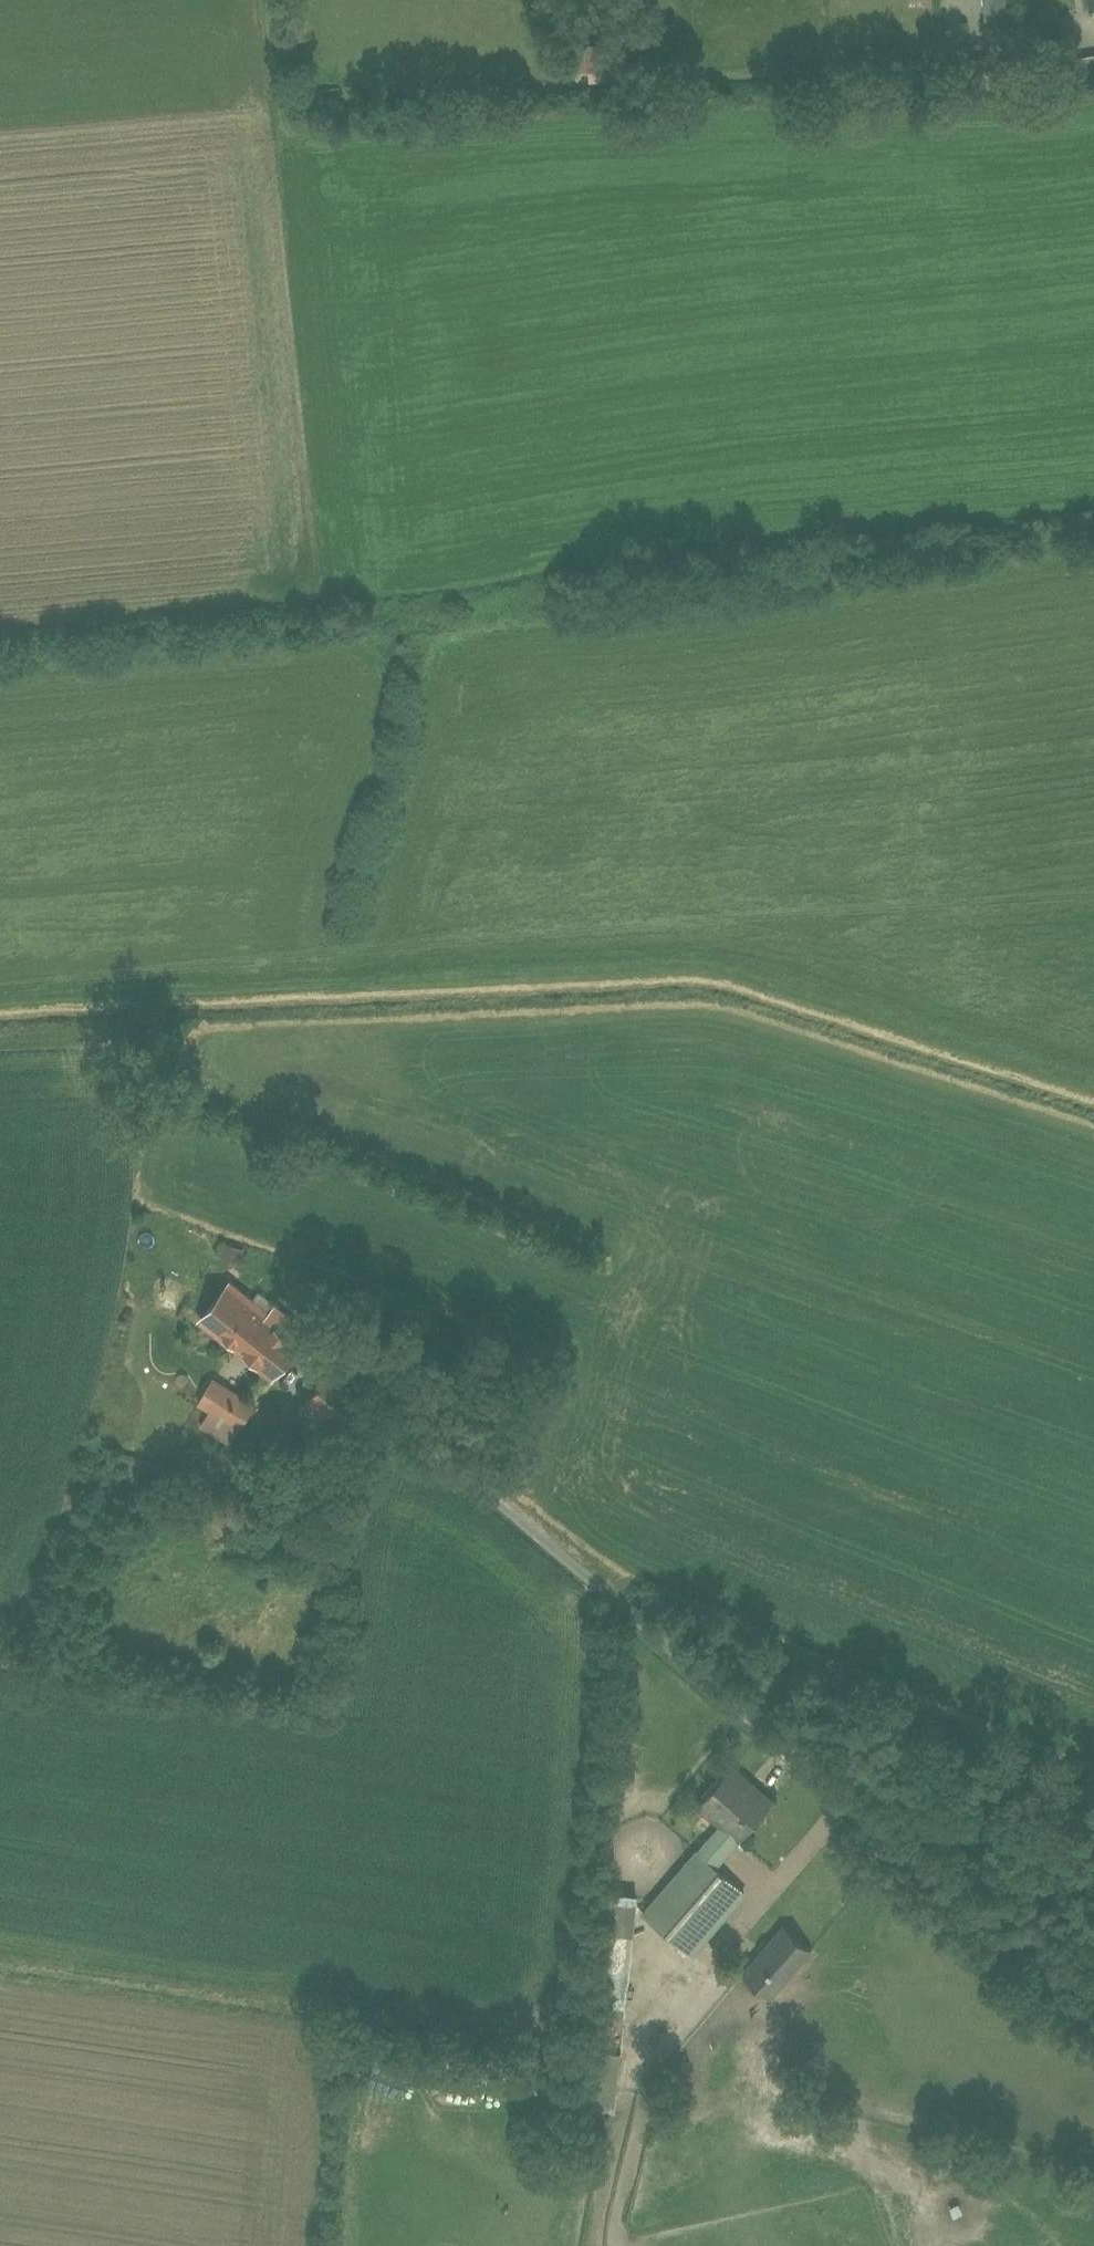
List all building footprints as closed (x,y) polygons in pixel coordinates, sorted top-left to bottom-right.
[(989,17),(1007,16),(1007,0),(988,0),(989,17)] [(275,1307),(237,1276),(204,1316),(279,1378),(305,1346),(300,1342),(313,1326),(281,1299),(275,1307)] [(384,1408),(335,1368),(306,1402),(355,1442),(384,1408)] [(263,1400),(220,1373),(203,1399),(217,1408),(247,1426),(263,1400)] [(247,1426),(217,1408),(203,1430),(233,1449),(247,1426)] [(780,1794),(738,1760),(704,1802),(725,1818),(746,1836),(780,1794)] [(699,1849),(721,1866),(746,1836),(725,1818),(699,1849)] [(721,1866),(699,1849),(651,1908),(701,1949),(750,1890),(721,1866)] [(635,2003),(644,1890),(615,1887),(606,2001),(635,2003)] [(817,1948),(788,1923),(750,1969),(779,1993),(817,1948)]
